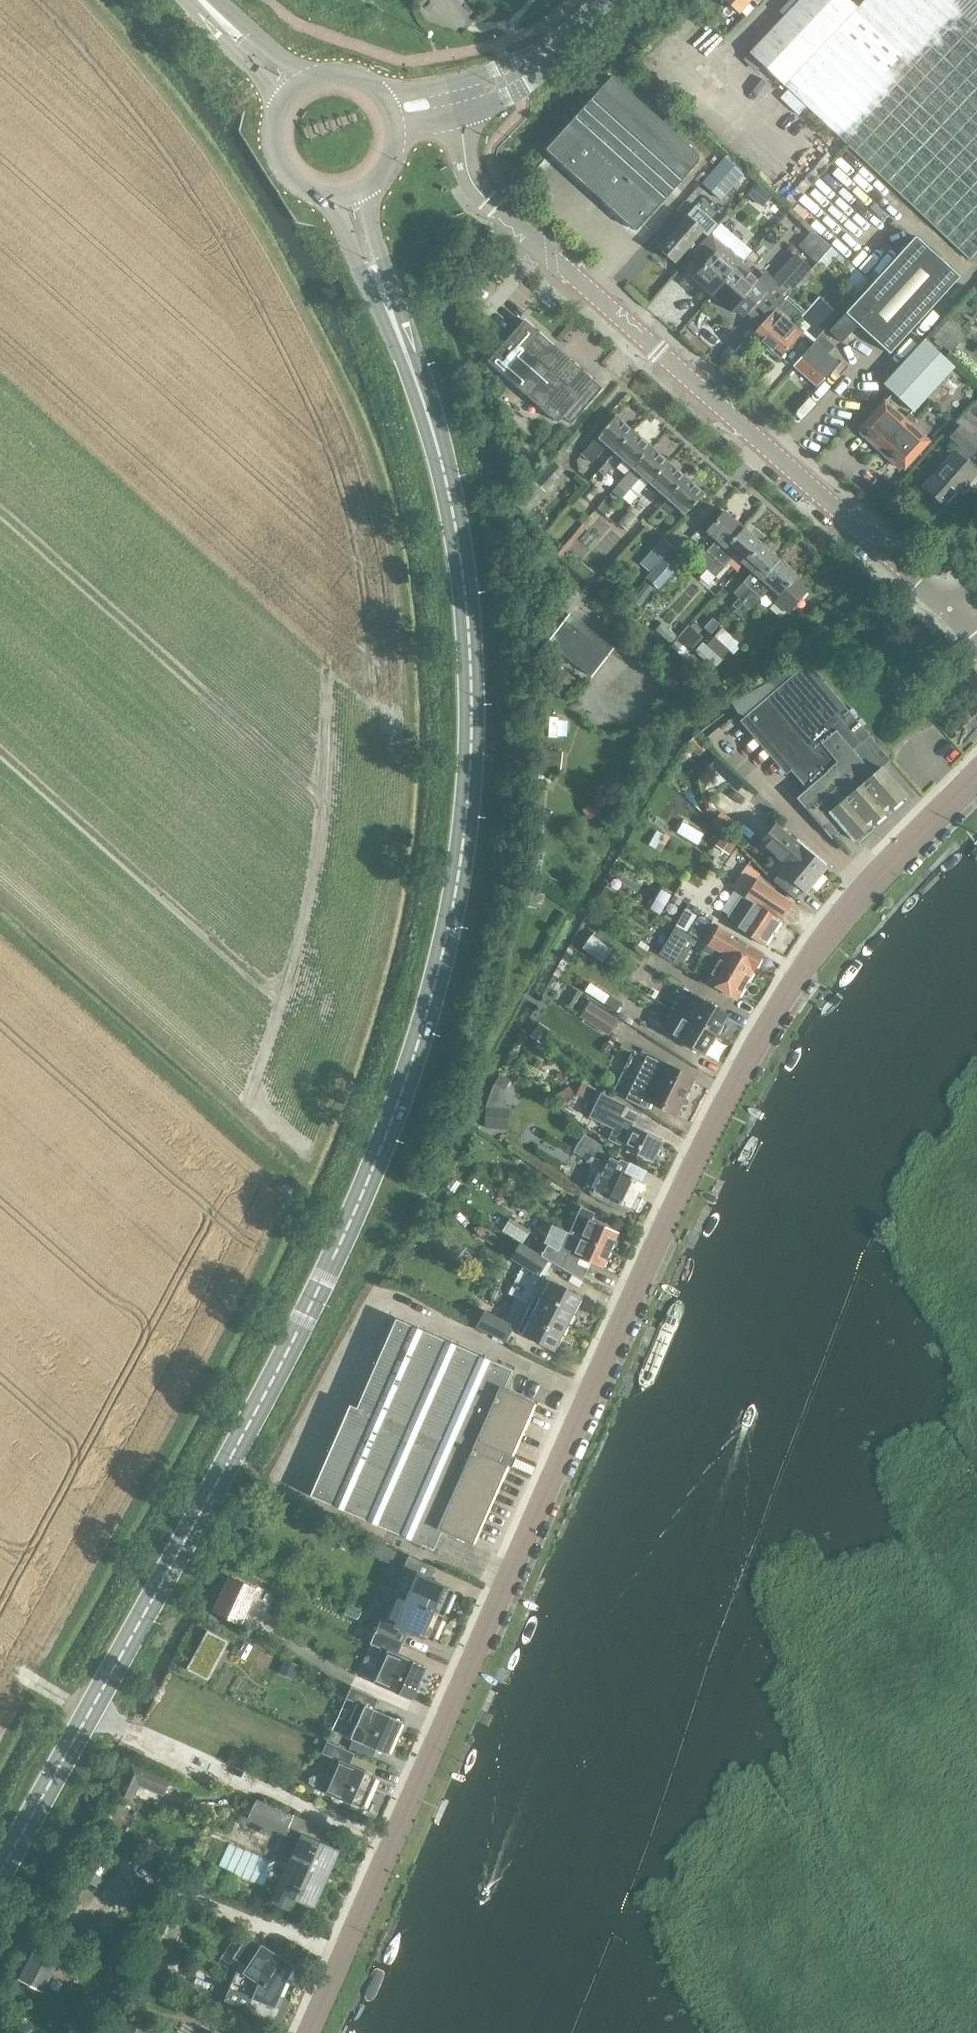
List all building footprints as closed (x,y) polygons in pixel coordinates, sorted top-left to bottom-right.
[(739,13),(751,0),(725,0),(739,13)] [(784,85),(857,7),(850,0),(799,0),(749,52),(784,85)] [(857,7),(784,85),(970,260),(976,253),(976,0),(864,0),(857,7)] [(547,148),(554,155),(635,230),(696,164),(698,160),(698,156),(696,152),(613,76),(547,148)] [(744,174),(725,157),(702,182),(722,200),(744,174)] [(763,206),(772,195),(758,183),(749,194),(763,206)] [(696,205),(687,215),(686,214),(657,247),(675,263),(703,231),(709,236),(719,225),(696,205)] [(817,261),(831,246),(812,229),(799,245),(817,261)] [(915,236),(829,330),(841,342),(855,327),(860,326),(889,353),(959,276),(915,236)] [(692,278),(712,296),(740,263),(742,260),(723,243),(692,278)] [(839,252),(832,246),(820,259),(827,265),(839,252)] [(857,269),(839,253),(836,257),(843,264),(845,264),(850,269),(851,276),(857,269)] [(774,278),(790,292),(811,268),(795,254),(774,278)] [(740,263),(712,296),(732,313),(735,310),(743,317),(767,290),(759,283),(756,286),(744,275),(748,270),(740,263)] [(859,272),(845,287),(854,295),(868,280),(859,272)] [(802,332),(814,342),(821,334),(819,333),(836,314),(819,298),(796,325),(777,308),(755,334),(780,357),(802,332)] [(603,388),(594,380),(525,319),(488,361),(558,423),(563,416),(572,424),(603,388)] [(951,352),(966,335),(948,320),(933,336),(936,338),(934,341),(942,348),(944,345),(951,352)] [(793,365),(816,386),(837,362),(828,353),(827,353),(833,345),(821,334),(814,342),(793,365)] [(908,417),(923,402),(931,392),(954,367),(925,341),(879,391),(890,401),(871,409),(859,423),(906,466),(925,445),(892,415),(898,408),(908,417)] [(614,416),(596,437),(582,453),(589,460),(596,452),(598,453),(605,445),(615,453),(633,432),(614,416)] [(976,449),(976,440),(961,426),(950,438),(959,445),(922,487),(947,508),(976,474),(976,472),(966,462),(976,449)] [(650,447),(633,432),(615,453),(632,467),(617,484),(618,485),(650,447)] [(668,462),(650,447),(618,485),(626,493),(642,476),(650,483),(641,493),(668,462)] [(607,475),(615,466),(607,459),(599,468),(607,475)] [(686,477),(668,462),(641,493),(651,501),(660,491),(667,498),(661,505),(662,505),(686,477)] [(546,491),(565,470),(559,465),(540,486),(546,491)] [(704,493),(686,477),(662,505),(671,513),(677,506),(686,514),(704,493)] [(608,497),(598,508),(606,515),(615,503),(608,497)] [(618,522),(627,530),(638,517),(629,510),(618,522)] [(708,532),(716,540),(698,560),(707,568),(699,578),(700,579),(744,528),(726,512),(708,532)] [(762,544),(744,528),(700,579),(707,586),(716,576),(735,556),(744,564),(762,544)] [(588,547),(597,537),(589,530),(580,540),(588,547)] [(651,570),(673,546),(664,538),(642,562),(651,570)] [(780,559),(762,544),(744,564),(752,571),(734,592),(742,600),(734,610),(735,611),(780,559)] [(660,580),(673,566),(664,558),(652,572),(660,580)] [(798,575),(780,559),(735,611),(743,618),(766,592),(788,611),(808,589),(796,578),(798,575)] [(641,605),(653,587),(646,582),(634,600),(641,605)] [(591,677),(614,647),(570,613),(547,642),(591,677)] [(712,633),(720,623),(713,617),(705,627),(712,633)] [(671,643),(677,635),(662,622),(656,629),(671,643)] [(695,650),(714,667),(722,659),(721,658),(729,650),(733,654),(742,645),(722,627),(706,644),(703,641),(695,650)] [(685,657),(695,645),(681,633),(671,644),(685,657)] [(870,735),(808,663),(745,716),(756,729),(763,722),(785,748),(777,754),(807,789),(797,798),(831,838),(843,829),(843,828),(828,811),(846,796),(864,781),(873,774),(853,749),(870,735)] [(769,673),(735,705),(744,714),(778,683),(769,673)] [(853,749),(873,774),(864,781),(889,810),(907,795),(882,766),(890,759),(870,735),(853,749)] [(700,756),(707,749),(694,736),(687,743),(700,756)] [(738,791),(745,783),(717,756),(710,764),(738,791)] [(864,781),(846,796),(872,825),(889,810),(864,781)] [(713,815),(717,810),(712,805),(710,796),(703,797),(706,809),(713,815)] [(843,828),(843,829),(853,841),(872,825),(846,796),(828,811),(843,828)] [(589,819),(604,809),(597,799),(582,809),(589,819)] [(714,822),(723,830),(729,824),(719,816),(714,822)] [(544,832),(544,820),(533,820),(533,832),(544,832)] [(697,845),(704,834),(683,821),(676,832),(697,845)] [(786,865),(780,872),(772,881),(788,894),(796,885),(805,892),(825,868),(774,826),(760,843),(786,865)] [(662,852),(671,837),(664,833),(664,834),(657,830),(648,844),(662,852)] [(730,854),(737,843),(722,834),(715,844),(730,854)] [(768,944),(794,902),(757,879),(761,874),(748,866),(736,885),(751,894),(746,901),(743,899),(731,918),(744,925),(742,928),(768,944)] [(620,889),(609,882),(607,886),(606,885),(598,898),(612,907),(620,892),(619,891),(620,889)] [(662,884),(654,898),(668,906),(676,893),(662,884)] [(668,908),(678,916),(687,903),(677,896),(668,908)] [(685,907),(675,926),(691,935),(700,940),(708,945),(714,949),(716,946),(755,969),(765,953),(718,925),(717,926),(685,907)] [(691,935),(675,926),(659,954),(681,966),(691,948),(703,954),(704,951),(717,959),(709,973),(702,969),(698,976),(705,980),(704,981),(738,1001),(753,972),(754,972),(755,969),(716,946),(714,949),(708,945),(700,940),(691,935)] [(603,962),(612,949),(611,948),(615,944),(596,930),(593,935),(592,934),(582,947),(603,962)] [(625,1004),(590,982),(585,990),(619,1012),(625,1004)] [(684,991),(672,1012),(718,1037),(729,1016),(684,991)] [(616,1020),(589,1002),(581,1016),(607,1033),(616,1020)] [(718,1037),(672,1012),(661,1033),(706,1058),(718,1037)] [(544,1045),(553,1031),(539,1021),(530,1035),(544,1045)] [(692,1077),(665,1064),(659,1061),(634,1049),(615,1087),(628,1093),(625,1098),(645,1108),(648,1101),(674,1114),(692,1077)] [(582,1081),(577,1093),(584,1097),(590,1085),(582,1081)] [(575,1094),(570,1085),(554,1096),(560,1104),(575,1094)] [(595,1091),(587,1106),(585,1111),(589,1113),(588,1115),(613,1128),(608,1138),(623,1146),(621,1149),(650,1163),(661,1140),(632,1126),(635,1121),(622,1114),(626,1106),(595,1091)] [(508,1129),(509,1107),(486,1106),(485,1127),(508,1129)] [(530,1141),(548,1152),(564,1162),(573,1147),(539,1126),(530,1141)] [(589,1165),(602,1144),(588,1136),(575,1156),(589,1165)] [(593,1190),(608,1198),(629,1209),(642,1181),(624,1172),(628,1163),(619,1158),(618,1161),(610,1157),(603,1171),(593,1190)] [(454,1193),(462,1182),(457,1179),(450,1190),(454,1193)] [(558,1206),(565,1193),(552,1187),(545,1199),(558,1206)] [(592,1243),(610,1251),(611,1247),(615,1246),(617,1242),(615,1238),(618,1233),(590,1221),(594,1213),(581,1207),(569,1233),(572,1234),(592,1243)] [(506,1232),(523,1243),(532,1230),(510,1217),(502,1231),(505,1233),(506,1232)] [(548,1245),(542,1255),(548,1259),(547,1261),(582,1281),(588,1269),(577,1263),(580,1257),(602,1267),(605,1261),(609,1260),(611,1255),(609,1252),(610,1251),(592,1243),(572,1234),(569,1233),(567,1231),(559,1251),(548,1245)] [(548,1259),(519,1242),(509,1258),(538,1276),(547,1261),(548,1259)] [(580,1296),(543,1278),(530,1305),(567,1323),(580,1296)] [(567,1323),(530,1305),(516,1331),(554,1350),(567,1323)] [(484,1309),(475,1326),(505,1342),(514,1325),(484,1309)] [(396,1318),(356,1409),(468,1458),(471,1448),(506,1464),(534,1402),(505,1389),(513,1370),(396,1318)] [(471,1543),(506,1464),(471,1448),(468,1458),(356,1409),(350,1406),(309,1496),(433,1552),(443,1530),(471,1543)] [(420,1577),(410,1599),(445,1614),(455,1591),(433,1581),(438,1570),(410,1558),(405,1571),(420,1577)] [(232,1579),(216,1611),(242,1623),(257,1592),(232,1579)] [(445,1614),(410,1599),(400,1623),(384,1616),(377,1631),(405,1644),(410,1631),(433,1641),(445,1614)] [(345,1616),(359,1622),(363,1613),(349,1606),(345,1616)] [(208,1680),(229,1641),(208,1629),(186,1669),(208,1680)] [(405,1644),(377,1631),(370,1646),(383,1651),(375,1670),(382,1673),(377,1683),(412,1698),(426,1667),(399,1656),(405,1644)] [(246,1660),(254,1646),(245,1641),(237,1655),(246,1660)] [(294,1679),(300,1665),(285,1658),(279,1673),(294,1679)] [(386,1753),(402,1720),(376,1708),(379,1701),(351,1688),(346,1699),(358,1705),(350,1722),(357,1726),(352,1737),(386,1753)] [(363,1809),(377,1776),(350,1764),(354,1757),(327,1745),(322,1756),(333,1761),(325,1779),(332,1782),(327,1793),(363,1809)] [(162,1795),(168,1781),(129,1764),(116,1794),(130,1800),(137,1784),(162,1795)] [(293,1815),(257,1799),(248,1818),(287,1836),(290,1829),(288,1828),(293,1815)] [(291,1911),(296,1900),(315,1908),(341,1850),(301,1833),(271,1901),(291,1911)] [(167,1846),(148,1837),(141,1852),(160,1861),(167,1846)] [(274,1863),(229,1843),(218,1867),(264,1887),(274,1863)] [(99,1888),(113,1859),(93,1849),(78,1877),(99,1888)] [(220,1885),(224,1876),(219,1874),(216,1883),(220,1885)] [(249,1898),(252,1889),(241,1884),(237,1893),(249,1898)] [(249,2009),(253,1998),(275,2008),(293,1965),(262,1944),(260,1947),(247,1937),(233,1956),(246,1967),(243,1971),(252,1978),(250,1982),(236,1973),(225,1998),(249,2009)] [(41,1989),(57,1959),(35,1948),(19,1978),(41,1989)] [(34,2029),(13,2019),(6,2032),(32,2032),(34,2029)] [(150,2030),(128,2020),(122,2032),(149,2032),(150,2030)]
